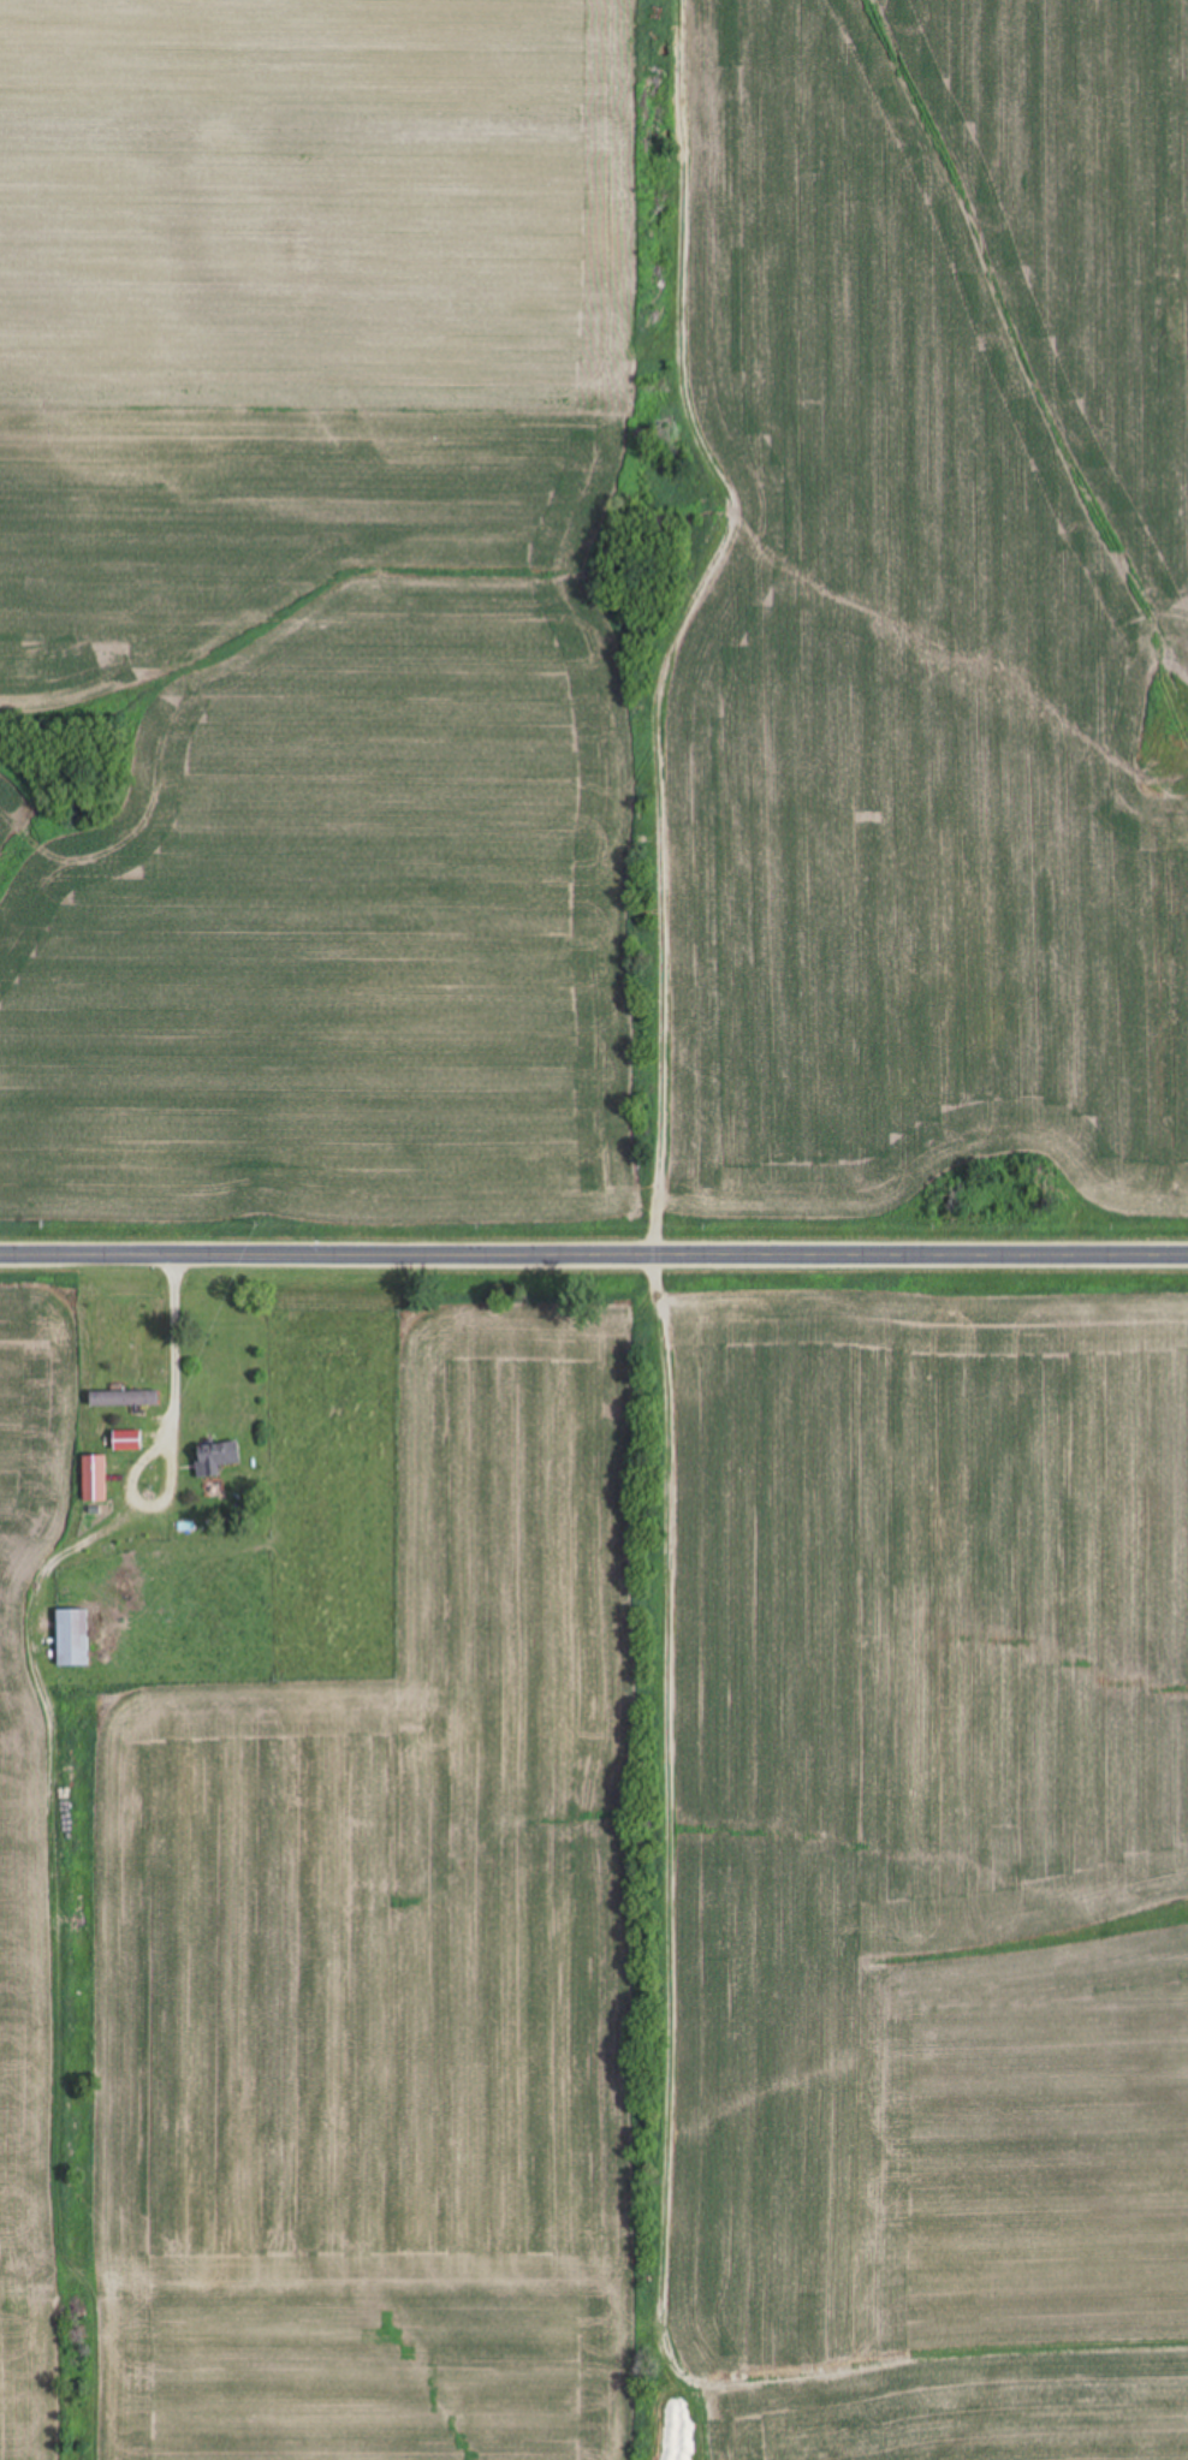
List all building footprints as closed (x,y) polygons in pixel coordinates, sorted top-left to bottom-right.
[(156,1406),(156,1392),(88,1392),(88,1406),(156,1406)] [(140,1432),(111,1432),(111,1451),(140,1451),(140,1432)] [(196,1478),(218,1478),(217,1466),(238,1466),(237,1445),(195,1446),(196,1478)] [(104,1457),(81,1457),(81,1503),(104,1503),(104,1457)] [(87,1611),(56,1611),(56,1667),(87,1667),(87,1611)]
